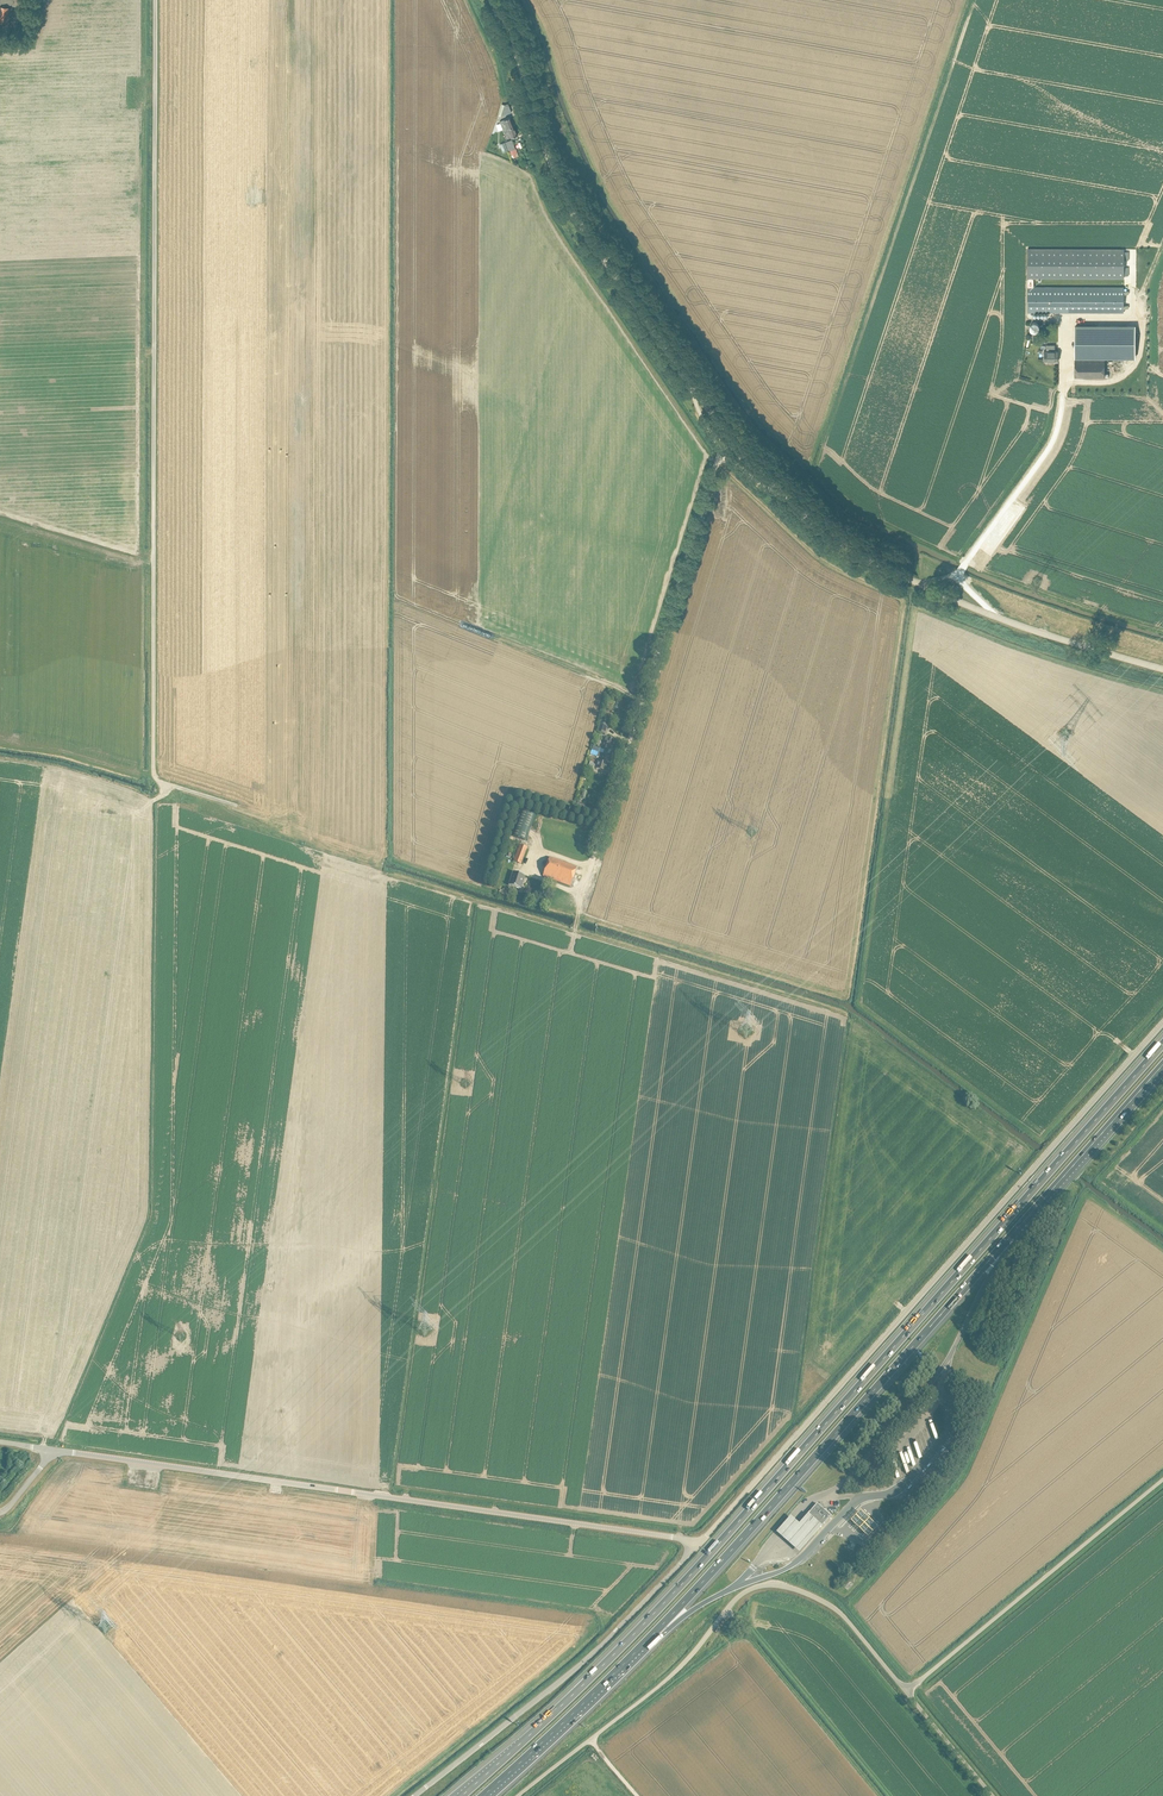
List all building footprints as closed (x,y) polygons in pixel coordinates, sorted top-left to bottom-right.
[(10,8),(0,7),(0,10),(0,23),(8,24),(10,8)] [(511,112),(508,103),(505,105),(502,104),(498,115),(501,116),(511,112)] [(503,129),(513,125),(510,117),(500,121),(503,129)] [(508,139),(517,135),(513,125),(503,129),(503,130),(506,136),(507,136),(508,139)] [(510,154),(516,152),(515,149),(515,148),(512,139),(505,142),(510,154)] [(1028,250),(1028,287),(1033,288),(1033,278),(1124,278),(1124,250),(1028,250)] [(1124,313),(1124,288),(1033,288),(1028,287),(1028,318),(1033,318),(1033,312),(1124,313)] [(1030,325),(1030,327),(1030,329),(1032,331),(1034,332),(1036,332),(1038,331),(1039,329),(1040,327),(1039,325),(1038,323),(1036,322),(1034,322),(1032,323),(1030,325)] [(1075,357),(1123,357),(1124,341),(1124,327),(1075,326),(1075,357)] [(1058,361),(1058,351),(1055,351),(1055,348),(1055,345),(1046,345),(1046,351),(1044,351),(1045,355),(1045,361),(1058,361)] [(1105,378),(1105,360),(1081,360),(1075,359),(1075,377),(1081,378),(1105,378)] [(613,707),(615,701),(608,699),(606,706),(613,707)] [(605,734),(607,726),(600,723),(597,732),(605,734)] [(598,752),(609,756),(613,744),(612,744),(613,739),(606,737),(605,740),(606,741),(605,746),(606,746),(604,750),(599,748),(598,752)] [(605,771),(609,756),(598,752),(597,757),(602,758),(601,762),(598,761),(596,769),(605,771)] [(521,810),(512,836),(527,841),(535,815),(521,810)] [(521,864),(527,848),(519,845),(513,861),(521,864)] [(570,886),(577,868),(549,858),(543,876),(570,886)] [(521,889),(525,876),(513,872),(509,885),(521,889)] [(930,1449),(933,1448),(928,1432),(924,1434),(930,1449)] [(921,1438),(926,1454),(930,1453),(924,1437),(921,1438)] [(906,1472),(910,1471),(905,1458),(902,1459),(906,1472)] [(916,1480),(906,1493),(909,1495),(919,1482),(916,1480)] [(820,1527),(831,1515),(817,1503),(807,1515),(820,1527)] [(820,1527),(807,1515),(799,1524),(796,1521),(791,1517),(776,1533),(785,1540),(798,1552),(820,1527)]
